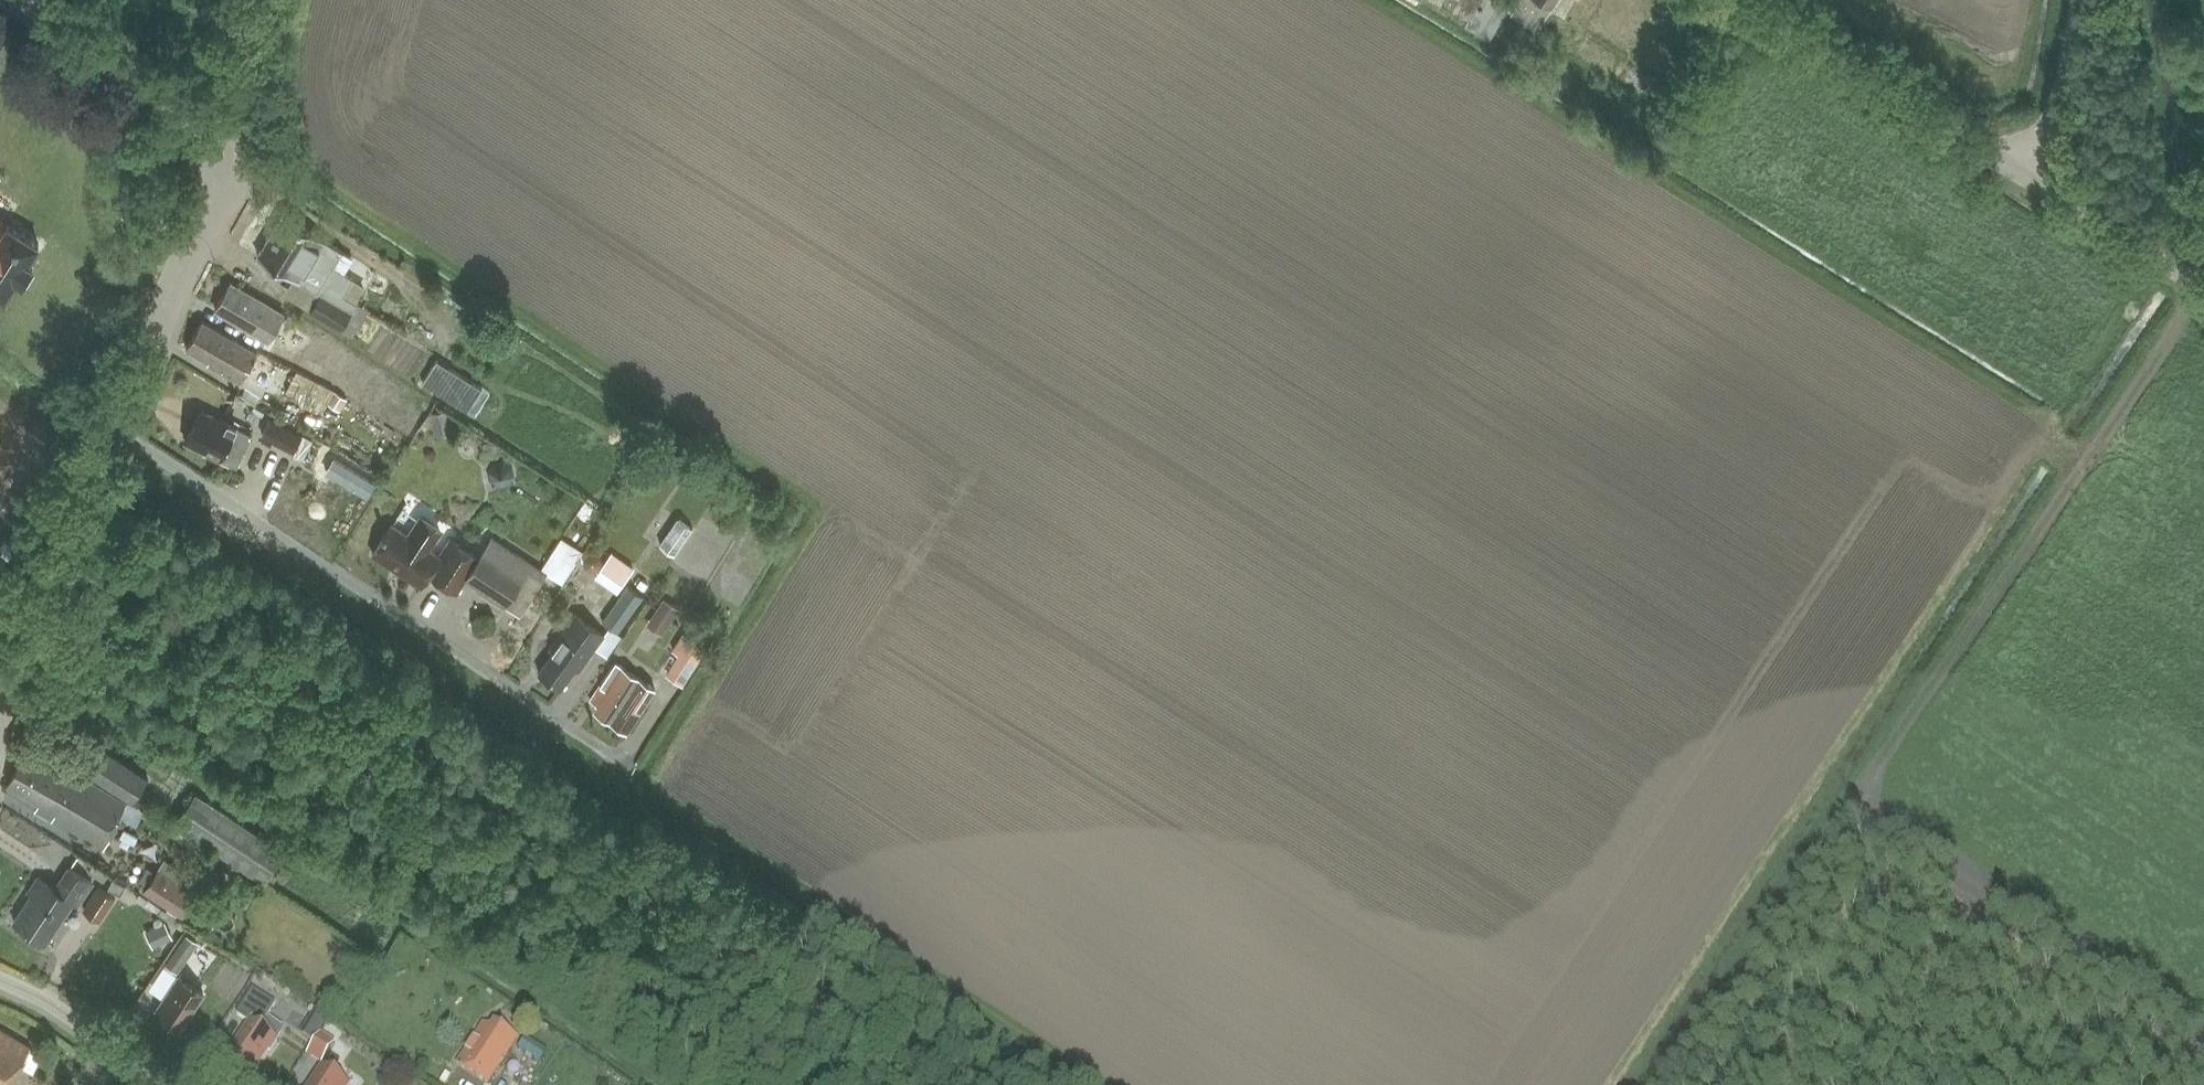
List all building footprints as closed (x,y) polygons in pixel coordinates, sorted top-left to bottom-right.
[(1469,15),(1464,23),(1490,38),(1508,7),(1496,0),(1444,0),(1469,15)] [(1555,0),(1517,0),(1510,12),(1538,29),(1555,0)] [(343,251),(282,214),(257,255),(293,277),(283,295),(352,337),(369,309),(357,302),(366,287),(333,267),(343,251)] [(38,245),(0,220),(0,294),(4,297),(15,280),(23,285),(36,266),(28,260),(38,245)] [(266,340),(283,313),(228,280),(211,308),(266,340)] [(236,381),(254,353),(200,321),(184,346),(205,359),(205,362),(236,381)] [(481,389),(437,361),(423,383),(467,411),(481,389)] [(235,463),(249,431),(199,408),(184,440),(235,463)] [(435,435),(450,432),(446,411),(431,414),(435,435)] [(302,435),(270,419),(261,437),(294,453),(302,435)] [(509,486),(515,477),(514,468),(504,461),(493,463),(487,472),(490,483),(499,488),(509,486)] [(393,525),(373,555),(420,586),(428,574),(459,594),(467,582),(522,618),(550,575),(491,537),(479,555),(451,537),(439,554),(431,549),(444,529),(420,513),(406,534),(393,525)] [(661,544),(678,555),(696,526),(679,515),(661,544)] [(562,583),(582,552),(562,538),(542,569),(550,575),(562,583)] [(617,594),(623,585),(634,568),(611,553),(600,570),(594,578),(617,594)] [(591,572),(598,571),(602,564),(601,558),(594,554),(587,555),(583,561),(585,568),(591,572)] [(625,585),(600,621),(608,627),(596,644),(607,652),(620,634),(616,631),(641,596),(625,585)] [(679,610),(663,599),(646,625),(661,636),(679,610)] [(578,669),(601,634),(571,615),(550,648),(554,651),(540,673),(560,686),(572,666),(578,669)] [(681,684),(703,648),(680,633),(670,649),(676,653),(664,673),(681,684)] [(615,663),(591,699),(597,704),(594,710),(610,720),(637,677),(615,663)] [(637,677),(610,720),(626,730),(653,688),(637,677)] [(130,797),(146,773),(102,744),(86,768),(130,797)] [(46,761),(24,751),(8,784),(38,803),(35,810),(101,848),(103,849),(120,816),(127,803),(73,769),(49,755),(46,761)] [(262,882),(283,850),(194,793),(173,825),(262,882)] [(77,907),(92,884),(66,867),(51,889),(35,878),(25,893),(30,896),(11,924),(42,944),(69,902),(77,907)] [(182,917),(197,893),(156,868),(141,891),(182,917)] [(120,894),(124,887),(111,880),(107,887),(120,894)] [(118,899),(97,886),(82,910),(115,931),(132,904),(120,897),(118,899)] [(173,940),(166,924),(154,930),(162,946),(173,940)] [(176,973),(197,943),(185,934),(164,965),(176,973)] [(175,978),(153,1011),(178,1027),(200,994),(175,978)] [(246,1025),(224,1058),(249,1074),(263,1052),(267,1054),(274,1043),(256,1031),(272,1005),(248,990),(232,1016),(246,1025)] [(485,1084),(516,1035),(492,1019),(487,1026),(481,1022),(455,1064),(485,1084)] [(31,1048),(0,1031),(0,1084),(9,1084),(31,1048)] [(319,1066),(333,1044),(318,1034),(304,1056),(319,1066)] [(309,1084),(344,1084),(329,1076),(337,1064),(328,1058),(321,1070),(319,1069),(309,1084)]
